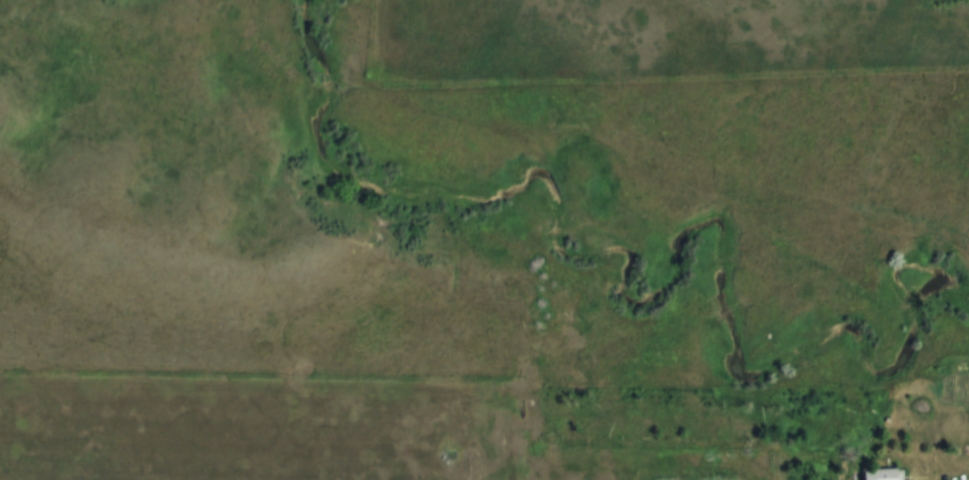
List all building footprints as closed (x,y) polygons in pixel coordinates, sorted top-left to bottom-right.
[(902,469),(863,469),(863,479),(902,479),(902,469)]
